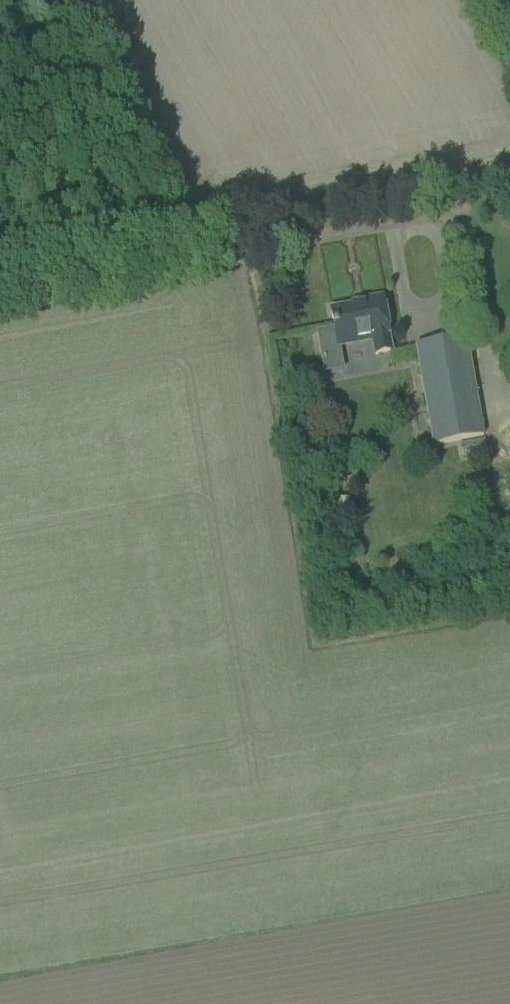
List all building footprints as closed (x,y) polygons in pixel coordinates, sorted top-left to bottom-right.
[(370,336),(373,353),(392,349),(382,298),(366,301),(366,304),(331,311),(337,343),(370,336)] [(420,367),(434,446),(484,436),(470,358),(467,338),(416,347),(420,367)]
